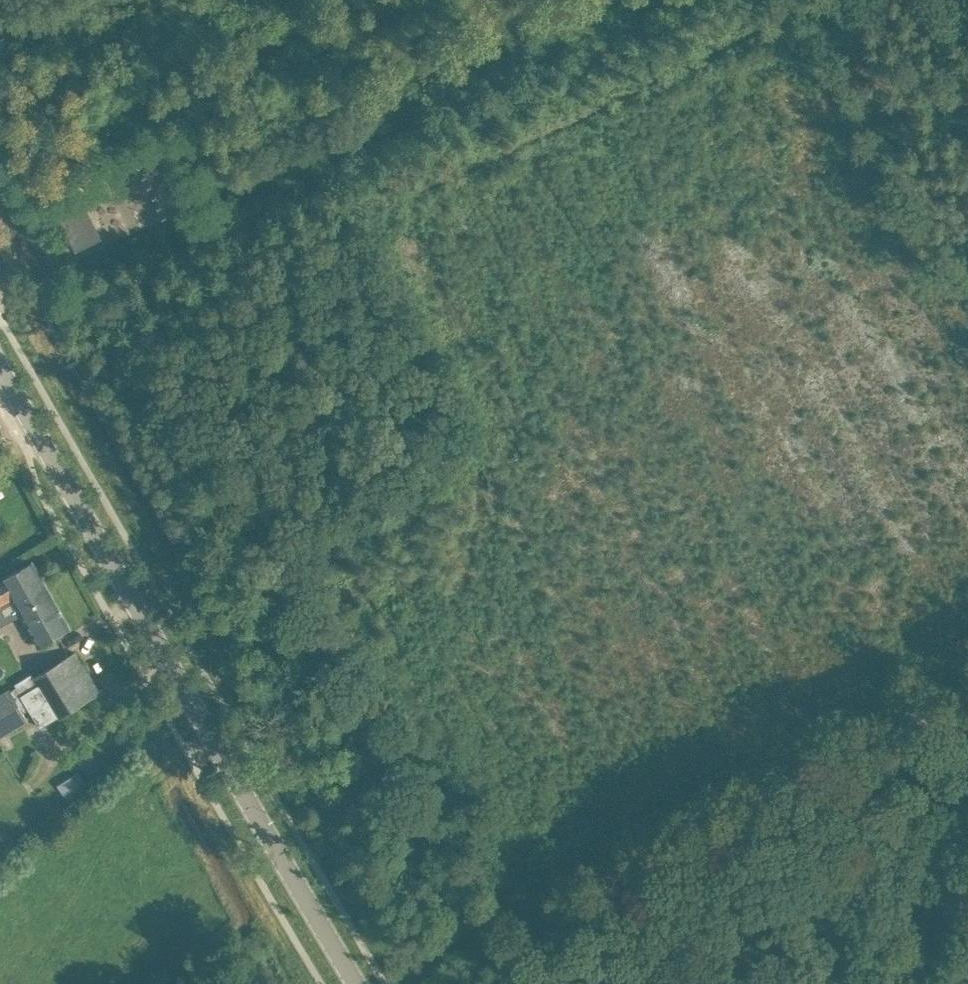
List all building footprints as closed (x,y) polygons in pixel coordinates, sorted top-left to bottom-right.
[(66,189),(71,200),(86,193),(81,183),(66,189)] [(83,200),(57,212),(68,235),(66,236),(70,243),(72,242),(76,250),(95,242),(81,212),(87,209),(83,200)] [(70,627),(33,560),(0,579),(0,605),(12,598),(39,644),(70,627)] [(99,692),(92,680),(75,651),(33,676),(58,718),(99,692)] [(0,695),(0,736),(29,719),(11,688),(0,695)] [(88,773),(98,767),(87,750),(77,756),(88,773)] [(78,769),(58,784),(68,796),(87,780),(78,769)]
